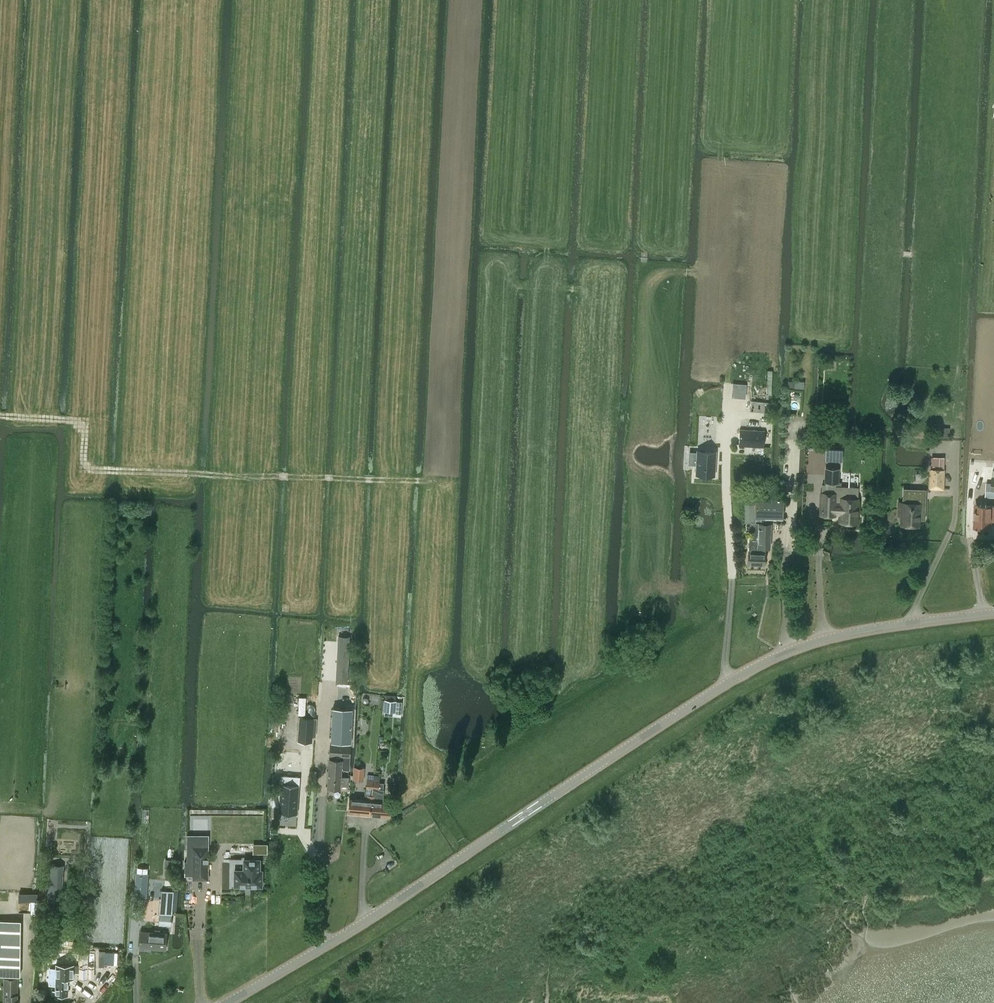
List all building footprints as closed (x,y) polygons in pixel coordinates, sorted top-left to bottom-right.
[(751,401),(750,411),(774,413),(775,402),(751,401)] [(764,446),(765,430),(740,429),(739,445),(764,446)] [(698,449),(696,473),(714,475),(715,458),(716,450),(698,449)] [(931,468),(930,478),(930,488),(943,488),(944,457),(932,456),(931,468)] [(825,467),(824,482),(825,482),(838,483),(838,481),(839,468),(825,467)] [(822,492),(821,514),(834,515),(834,511),(840,512),(840,521),(856,522),(857,507),(859,507),(860,501),(857,500),(857,498),(858,486),(841,486),(841,482),(838,481),(838,483),(825,482),(825,484),(822,484),(822,492)] [(742,503),(742,521),(755,521),(755,519),(760,519),(759,523),(750,522),(749,540),(749,545),(748,552),(748,563),(764,563),(765,553),(765,546),(768,546),(769,541),(770,517),(783,517),(783,498),(771,497),(771,500),(755,499),(747,499),(747,503),(742,503)] [(919,525),(920,502),(899,502),(899,515),(902,515),(901,524),(919,525)] [(992,505),(975,504),(975,526),(991,527),(991,520),(993,521),(993,505),(992,505)] [(338,645),(336,681),(347,682),(349,646),(338,645)] [(382,699),(381,710),(384,710),(384,711),(395,712),(396,700),(395,700),(395,697),(396,696),(385,695),(385,699),(384,699),(382,699)] [(333,707),(331,741),(350,742),(352,708),(333,707)] [(330,747),(327,787),(340,788),(340,785),(348,786),(348,783),(349,777),(341,776),(342,769),(342,759),(350,759),(351,748),(351,744),(331,743),(330,747)] [(353,766),(353,774),(352,779),(363,780),(364,767),(355,766),(353,766)] [(355,799),(354,813),(360,813),(370,814),(374,775),(367,775),(366,795),(367,795),(366,800),(361,799),(355,799)] [(374,775),(370,814),(380,815),(391,816),(392,802),(383,801),(384,788),(379,788),(380,776),(374,775)] [(280,784),(279,812),(297,813),(299,785),(280,784)] [(207,878),(208,847),(193,846),(193,878),(207,878)] [(244,859),(230,859),(230,888),(250,888),(250,885),(262,886),(262,870),(260,870),(260,859),(244,859)] [(137,873),(136,889),(145,889),(146,873),(137,873)] [(161,889),(159,914),(171,915),(172,906),(176,907),(177,907),(178,891),(177,891),(173,890),(161,889)] [(144,892),(134,891),(133,905),(144,905),(144,892)] [(159,914),(159,921),(171,922),(172,915),(171,915),(159,914)] [(5,975),(20,975),(20,940),(21,920),(15,920),(0,920),(0,975),(5,975)] [(141,931),(139,946),(165,949),(167,933),(141,931)] [(79,953),(78,978),(88,978),(88,966),(95,966),(95,953),(88,953),(79,953)] [(58,990),(58,991),(71,991),(71,974),(75,974),(75,970),(78,970),(78,966),(75,966),(75,965),(59,965),(59,968),(58,968),(55,968),(55,982),(58,982),(58,988),(57,988),(56,988),(56,990),(58,990)] [(17,978),(4,978),(4,1000),(6,1000),(6,1002),(17,1002),(17,978)]
